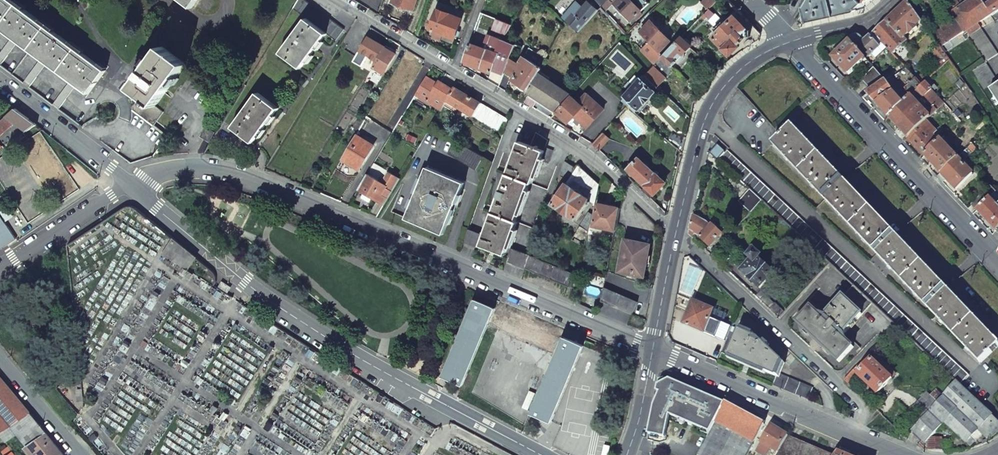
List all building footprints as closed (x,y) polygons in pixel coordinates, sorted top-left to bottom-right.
[(12,0),(0,0),(0,27),(12,36),(17,40),(18,41),(41,59),(45,61),(47,63),(71,81),(75,84),(77,85),(88,94),(106,71),(12,0)] [(191,8),(197,0),(180,0),(191,8)] [(304,0),(297,0),(293,8),(306,18),(280,53),(300,69),(327,33),(336,40),(344,30),(304,0)] [(392,4),(413,11),(417,0),(393,0),(392,4)] [(576,0),(562,17),(578,32),(598,9),(588,1),(583,7),(576,0)] [(600,7),(604,11),(613,3),(610,0),(608,0),(602,5),(600,7)] [(613,4),(630,21),(648,3),(645,0),(618,0),(613,4)] [(701,3),(708,10),(709,9),(717,0),(704,0),(701,3)] [(804,7),(808,22),(828,18),(834,16),(830,0),(809,0),(804,7)] [(834,16),(854,12),(856,10),(855,9),(860,3),(858,0),(830,0),(834,16)] [(860,3),(865,8),(869,5),(874,0),(863,0),(860,3)] [(908,3),(916,15),(924,11),(917,0),(912,0),(908,3)] [(925,29),(938,47),(965,32),(997,11),(997,0),(994,0),(985,6),(981,0),(971,0),(962,5),(952,12),(952,13),(925,29)] [(948,5),(952,12),(962,5),(959,0),(957,0),(948,5)] [(908,3),(887,22),(902,38),(909,33),(910,34),(917,28),(916,26),(920,22),(916,15),(908,3)] [(804,7),(796,21),(799,24),(808,22),(804,7)] [(714,14),(709,9),(708,10),(704,14),(701,17),(703,19),(706,17),(709,19),(714,14)] [(439,10),(431,29),(454,38),(462,19),(439,10)] [(717,32),(712,37),(729,56),(739,47),(738,45),(747,37),(751,37),(751,30),(747,30),(753,26),(742,14),(737,19),(734,16),(727,23),(724,20),(715,29),(717,32)] [(497,19),(493,29),(506,35),(511,24),(497,19)] [(652,21),(640,33),(663,57),(675,45),(652,21)] [(884,25),(874,34),(893,54),(906,42),(902,38),(887,22),(884,25)] [(997,55),(980,28),(969,35),(968,33),(963,36),(966,39),(970,37),(987,62),(997,55)] [(464,61),(491,71),(491,70),(503,74),(504,72),(509,57),(514,45),(502,40),(503,39),(486,33),(481,49),(470,44),(464,61)] [(867,34),(848,38),(851,42),(866,59),(880,47),(870,36),(869,34),(867,34)] [(368,36),(360,50),(353,61),(371,72),(373,67),(386,47),(368,36)] [(692,46),(682,37),(675,45),(663,57),(645,75),(658,87),(675,68),(672,66),(676,62),(677,62),(680,62),(684,57),(684,55),(684,54),(692,46)] [(851,42),(833,59),(848,75),(864,60),(866,62),(868,60),(866,59),(851,42)] [(948,46),(943,49),(954,67),(958,64),(956,61),(962,58),(957,50),(953,52),(948,46)] [(155,106),(186,65),(162,47),(150,62),(131,87),(127,94),(137,101),(132,107),(132,111),(153,127),(163,112),(155,106)] [(386,47),(373,67),(384,74),(396,54),(386,47)] [(938,47),(935,49),(940,57),(944,55),(938,47)] [(515,70),(517,72),(512,80),(518,84),(517,86),(518,87),(521,89),(523,90),(527,91),(527,90),(538,73),(541,69),(523,58),(520,62),(509,57),(504,72),(511,75),(515,70)] [(985,63),(972,70),(984,88),(996,81),(985,63)] [(874,68),(862,81),(873,91),(887,82),(874,68)] [(571,95),(538,73),(527,90),(527,91),(557,111),(571,95)] [(645,75),(625,96),(639,108),(658,87),(645,75)] [(426,77),(415,94),(441,110),(446,100),(454,88),(447,84),(446,86),(439,82),(438,84),(426,77)] [(903,93),(892,78),(887,82),(873,91),(868,94),(878,106),(888,118),(922,85),(917,79),(905,89),(906,91),(903,93)] [(937,86),(930,78),(922,85),(888,118),(898,128),(907,137),(903,141),(904,142),(908,138),(926,121),(944,104),(931,89),(932,89),(933,90),(937,86)] [(989,90),(997,103),(997,85),(989,90)] [(454,88),(446,100),(497,130),(503,121),(507,123),(508,119),(454,87),(454,88)] [(258,93),(232,128),(252,143),(278,109),(258,93)] [(576,114),(589,124),(603,109),(586,94),(578,103),(571,95),(557,111),(556,112),(568,122),(574,117),(576,114)] [(16,122),(27,131),(37,125),(32,121),(15,109),(7,116),(0,122),(0,136),(16,122)] [(574,117),(586,127),(589,124),(576,114),(574,117)] [(910,141),(925,156),(939,142),(932,135),(936,132),(926,121),(908,138),(910,141)] [(938,318),(936,321),(941,326),(943,324),(981,363),(997,347),(997,341),(987,329),(963,304),(949,290),(934,274),(911,249),(897,235),(882,219),(858,194),(846,181),(832,167),(806,140),(793,126),(773,145),(938,318)] [(206,128),(201,137),(209,141),(214,133),(206,128)] [(673,132),(667,139),(682,152),(686,137),(678,136),(673,132)] [(517,148),(480,245),(505,255),(518,222),(516,221),(530,182),(533,183),(541,160),(549,162),(553,150),(545,148),(544,151),(520,142),(522,135),(514,133),(510,145),(517,148)] [(603,133),(592,144),(599,150),(609,139),(603,133)] [(356,135),(342,159),(359,170),(373,146),(356,135)] [(455,141),(448,153),(476,170),(483,157),(455,141)] [(939,142),(925,156),(933,165),(941,173),(957,158),(941,141),(939,142)] [(718,145),(709,153),(718,160),(725,153),(718,145)] [(725,153),(718,160),(750,190),(762,201),(831,264),(854,286),(873,304),(897,326),(957,381),(960,384),(969,375),(727,150),(725,153)] [(639,158),(628,169),(641,182),(639,184),(643,188),(645,186),(654,194),(666,182),(657,174),(656,175),(639,158)] [(941,173),(937,177),(942,182),(946,179),(953,186),(956,190),(972,174),(957,158),(941,173)] [(576,169),(566,161),(549,202),(552,204),(556,206),(555,208),(570,219),(571,217),(575,220),(573,221),(577,224),(584,214),(581,211),(600,185),(578,166),(576,169)] [(427,167),(406,219),(443,235),(465,183),(427,167)] [(379,181),(386,186),(393,174),(389,172),(385,179),(381,177),(379,181)] [(364,193),(377,201),(384,205),(400,178),(393,174),(386,186),(379,181),(367,174),(358,190),(364,193)] [(990,186),(971,205),(977,211),(996,192),(990,186)] [(750,190),(738,202),(750,212),(762,201),(750,190)] [(977,211),(991,225),(996,231),(997,233),(997,195),(996,192),(977,211)] [(364,193),(361,198),(369,203),(372,198),(364,193)] [(597,204),(593,226),(615,230),(619,209),(597,204)] [(17,239),(0,213),(0,250),(17,239)] [(584,247),(589,230),(592,214),(588,213),(572,240),(584,247)] [(693,216),(690,228),(696,235),(696,234),(710,247),(710,248),(715,252),(732,233),(726,227),(720,233),(713,226),(711,228),(707,223),(693,216)] [(468,230),(463,242),(476,247),(481,235),(468,230)] [(162,254),(188,271),(197,258),(173,238),(162,254)] [(626,239),(619,271),(644,277),(651,244),(626,239)] [(247,240),(244,244),(253,252),(257,248),(247,240)] [(511,249),(506,261),(525,268),(530,256),(511,249)] [(752,260),(742,271),(760,288),(774,273),(759,259),(761,257),(755,251),(749,257),(752,260)] [(530,256),(525,268),(569,287),(572,274),(530,256)] [(812,308),(798,323),(818,342),(839,362),(854,347),(842,336),(873,304),(854,286),(823,319),(812,308)] [(603,287),(601,301),(632,314),(637,302),(603,287)] [(761,291),(755,297),(778,319),(785,312),(761,291)] [(463,385),(488,325),(556,354),(531,413),(548,420),(552,422),(584,346),(474,300),(472,306),(442,377),(445,378),(463,385)] [(693,301),(684,324),(704,332),(710,318),(714,309),(693,301)] [(710,318),(704,332),(726,342),(727,338),(732,327),(710,318)] [(735,341),(727,338),(726,342),(721,353),(747,364),(775,376),(772,386),(808,401),(813,388),(778,373),(783,361),(760,339),(739,330),(735,341)] [(861,378),(879,394),(893,379),(881,368),(885,364),(880,359),(876,363),(872,359),(857,374),(854,372),(845,381),(851,387),(861,378)] [(0,377),(0,434),(11,426),(12,425),(30,413),(14,393),(0,377)] [(649,434),(665,437),(670,415),(688,423),(694,425),(710,432),(716,423),(726,405),(670,380),(659,385),(658,391),(660,392),(655,406),(649,434)] [(921,420),(912,430),(925,443),(945,421),(971,394),(960,384),(957,381),(943,396),(938,402),(921,420)] [(928,393),(938,402),(943,396),(933,388),(928,393)] [(921,420),(938,402),(928,393),(927,392),(910,411),(921,420)] [(945,421),(968,443),(972,438),(976,441),(982,434),(989,440),(997,433),(997,421),(971,394),(945,421)] [(726,405),(716,423),(755,444),(765,423),(758,420),(738,410),(732,407),(726,405)] [(30,413),(12,425),(11,426),(0,434),(0,435),(5,443),(18,435),(26,446),(29,444),(29,443),(46,432),(38,422),(30,413)] [(755,444),(716,423),(710,432),(697,454),(748,454),(755,444)] [(772,426),(763,441),(757,451),(763,454),(766,454),(770,448),(778,452),(787,436),(772,426)] [(53,440),(46,432),(29,443),(29,444),(26,446),(24,447),(30,454),(34,454),(64,454),(60,449),(53,440)] [(776,454),(835,454),(811,445),(787,436),(778,452),(776,454)]
